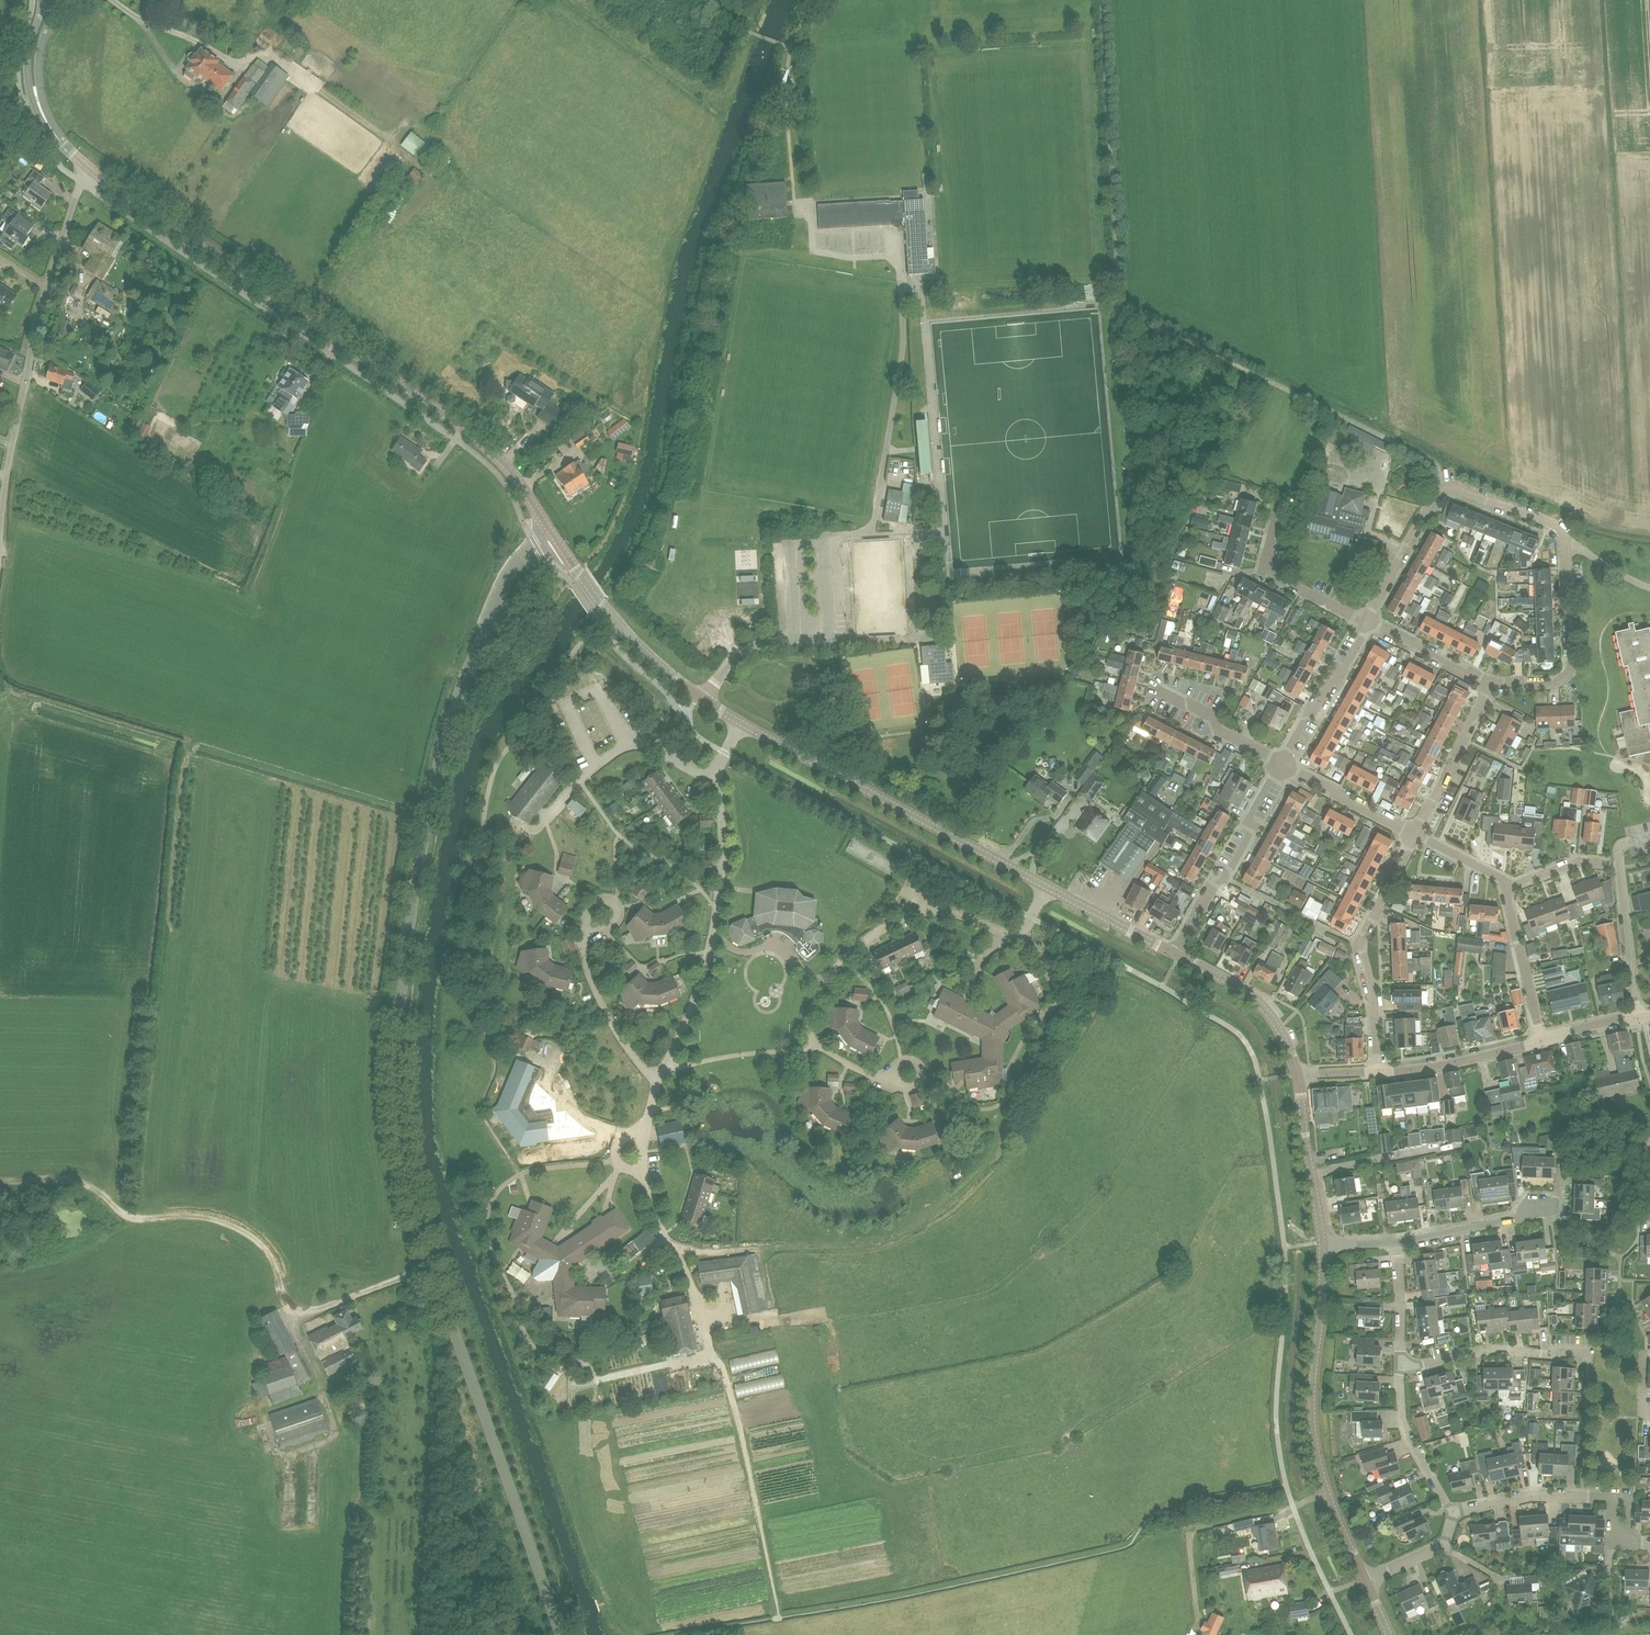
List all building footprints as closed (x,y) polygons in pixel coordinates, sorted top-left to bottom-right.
[(665,32),(668,27),(664,23),(660,29),(665,32)] [(218,61),(201,48),(186,69),(187,70),(184,74),(192,80),(195,75),(204,82),(205,80),(221,91),(233,75),(217,63),(218,61)] [(222,107),(231,113),(233,115),(247,97),(252,101),(254,97),(267,107),(288,77),(271,64),(268,68),(258,60),(254,65),(253,64),(245,75),(257,84),(256,85),(244,76),(226,101),(226,102),(222,107)] [(774,94),(784,98),(786,92),(776,88),(774,94)] [(419,183),(425,175),(414,167),(408,174),(419,183)] [(44,178),(33,170),(24,184),(30,188),(24,197),(33,203),(31,205),(39,211),(50,195),(38,186),(44,178)] [(784,183),(746,185),(748,220),(788,218),(787,206),(787,200),(785,182),(784,183)] [(890,201),(818,205),(820,229),(892,225),(906,233),(906,234),(908,275),(936,274),(935,260),(928,260),(924,199),(924,198),(920,199),(919,192),(903,193),(904,200),(903,200),(903,201),(891,201),(890,201)] [(2,233),(1,234),(3,244),(11,250),(16,243),(23,248),(29,239),(26,236),(30,231),(33,226),(25,220),(21,220),(21,218),(9,209),(1,220),(10,226),(4,234),(2,233)] [(100,276),(110,259),(106,257),(117,238),(99,228),(88,246),(99,253),(89,269),(100,276)] [(119,311),(126,299),(97,282),(89,294),(119,311)] [(7,311),(16,296),(0,286),(0,306),(7,311)] [(0,350),(0,369),(6,372),(14,356),(0,350)] [(51,366),(46,380),(63,385),(62,388),(70,391),(73,382),(72,382),(74,375),(66,372),(67,371),(51,366)] [(290,370),(289,372),(286,370),(284,371),(281,375),(281,377),(284,379),(278,387),(281,389),(271,405),(283,413),(294,397),(297,399),(309,382),(290,370)] [(534,405),(541,409),(542,410),(547,403),(553,394),(529,378),(527,380),(519,375),(508,391),(513,394),(507,396),(507,401),(511,404),(516,402),(516,396),(533,407),(534,405)] [(80,390),(93,400),(100,391),(87,381),(80,390)] [(542,410),(541,409),(537,417),(553,428),(562,413),(547,403),(542,410)] [(286,415),(286,425),(288,429),(297,429),(297,436),(305,436),(306,436),(306,433),(306,430),(309,424),(309,412),(295,412),(295,415),(286,415)] [(918,415),(921,469),(932,469),(929,414),(918,415)] [(137,432),(141,424),(139,423),(141,420),(131,415),(129,419),(133,421),(130,428),(137,432)] [(609,430),(615,438),(628,429),(621,421),(609,430)] [(574,441),(578,449),(589,441),(585,434),(580,427),(568,435),(573,442),(574,441)] [(1350,428),(1341,438),(1344,440),(1361,453),(1367,447),(1371,450),(1374,447),(1350,428)] [(402,438),(392,451),(412,465),(411,466),(419,471),(426,461),(418,456),(421,451),(402,438)] [(1344,440),(1337,449),(1353,462),(1361,453),(1344,440)] [(618,443),(616,452),(630,456),(632,446),(618,443)] [(1337,449),(1328,458),(1345,471),(1353,462),(1337,449)] [(606,459),(601,458),(596,467),(602,473),(604,473),(606,459)] [(1328,458),(1320,467),(1337,480),(1345,471),(1328,458)] [(580,460),(557,476),(565,488),(564,491),(566,494),(569,494),(570,496),(572,495),(573,496),(578,493),(577,492),(588,484),(581,474),(584,472),(587,476),(592,473),(585,463),(583,465),(580,460)] [(1320,467),(1310,479),(1322,489),(1318,494),(1330,494),(1340,482),(1337,480),(1320,467)] [(1223,488),(1240,493),(1242,485),(1225,480),(1225,481),(1222,481),(1221,486),(1223,487),(1223,488)] [(903,492),(889,490),(884,520),(898,523),(900,509),(907,510),(908,507),(911,507),(914,485),(905,484),(903,492)] [(1378,494),(1374,498),(1377,502),(1382,498),(1378,494)] [(1242,500),(1239,513),(1254,517),(1257,504),(1250,502),(1251,498),(1244,496),(1243,500),(1242,500)] [(1374,498),(1369,503),(1372,507),(1377,502),(1374,498)] [(1448,520),(1460,525),(1466,510),(1454,505),(1453,507),(1447,504),(1440,521),(1446,523),(1448,520)] [(1383,508),(1374,517),(1389,534),(1398,525),(1383,508)] [(1460,525),(1472,529),(1478,514),(1466,510),(1460,525)] [(1360,511),(1355,516),(1358,519),(1363,515),(1360,511)] [(1254,517),(1239,513),(1237,520),(1220,515),(1219,522),(1221,522),(1228,524),(1235,526),(1251,530),(1254,517)] [(1472,529),(1485,534),(1491,519),(1478,514),(1472,529)] [(1355,516),(1350,520),(1353,524),(1358,519),(1355,516)] [(1191,525),(1203,528),(1205,520),(1193,517),(1191,525)] [(1374,517),(1364,526),(1380,542),(1389,534),(1374,517)] [(1491,519),(1485,534),(1497,539),(1503,524),(1491,519)] [(1312,533),(1336,537),(1335,543),(1350,546),(1353,528),(1314,521),(1312,533)] [(1494,546),(1491,553),(1497,555),(1502,541),(1509,544),(1515,529),(1503,524),(1497,539),(1494,546)] [(1232,539),(1247,543),(1251,530),(1235,526),(1232,539)] [(1364,526),(1355,535),(1370,551),(1380,542),(1364,526)] [(1527,534),(1515,529),(1509,544),(1521,549),(1527,534)] [(1425,546),(1438,553),(1445,540),(1432,533),(1425,546)] [(1465,549),(1470,536),(1464,534),(1460,546),(1464,548),(1464,549),(1465,549)] [(1540,539),(1527,534),(1521,549),(1534,554),(1540,539)] [(1475,538),(1470,536),(1465,549),(1468,550),(1471,545),(1472,546),(1475,538)] [(1229,551),(1244,555),(1247,543),(1232,539),(1229,551)] [(1430,566),(1438,553),(1425,546),(1417,559),(1430,566)] [(1441,554),(1450,559),(1450,558),(1453,554),(1444,549),(1441,554)] [(1241,568),(1244,555),(1229,551),(1225,564),(1241,568)] [(1478,551),(1473,564),(1480,566),(1484,554),(1478,551)] [(1447,564),(1450,559),(1441,554),(1438,560),(1447,564)] [(1201,556),(1199,564),(1216,569),(1218,560),(1201,556)] [(1527,561),(1521,561),(1521,569),(1527,568),(1527,567),(1534,566),(1534,567),(1540,567),(1541,556),(1534,556),(1534,559),(1534,561),(1527,562),(1527,561)] [(1410,572),(1423,579),(1430,566),(1417,559),(1410,572)] [(1172,568),(1184,572),(1186,564),(1174,560),(1172,568)] [(1171,577),(1177,579),(1179,575),(1177,572),(1173,571),(1171,577)] [(1551,571),(1520,572),(1520,577),(1527,577),(1535,577),(1535,584),(1551,584),(1551,571)] [(1415,592),(1423,579),(1410,572),(1403,585),(1415,592)] [(1429,576),(1426,581),(1434,586),(1437,580),(1429,576)] [(1235,615),(1239,617),(1257,585),(1244,579),(1237,593),(1244,597),(1234,614),(1235,615)] [(1426,581),(1423,586),(1432,591),(1434,586),(1426,581)] [(1480,593),(1483,587),(1478,584),(1475,590),(1480,593)] [(1551,584),(1535,584),(1536,597),(1552,597),(1551,584)] [(1253,602),(1261,606),(1268,591),(1257,585),(1239,617),(1238,620),(1235,627),(1240,629),(1253,602)] [(1395,598),(1408,605),(1415,592),(1403,585),(1395,598)] [(1265,625),(1269,617),(1272,612),(1280,597),(1268,591),(1261,606),(1267,609),(1265,612),(1260,622),(1265,625)] [(1450,594),(1446,602),(1451,605),(1455,597),(1450,594)] [(1272,612),(1269,617),(1274,620),(1276,621),(1279,615),(1283,618),(1291,603),(1280,597),(1272,612)] [(1552,610),(1552,597),(1536,597),(1528,598),(1521,598),(1521,603),(1528,603),(1529,605),(1536,605),(1536,611),(1552,610)] [(1408,605),(1395,598),(1388,611),(1401,618),(1408,605)] [(1412,607),(1420,612),(1422,607),(1415,603),(1412,607)] [(1213,617),(1224,622),(1230,609),(1219,604),(1213,617)] [(1420,612),(1412,607),(1408,613),(1422,620),(1425,615),(1420,613),(1420,612)] [(1287,622),(1294,627),(1302,612),(1295,608),(1287,622)] [(1446,612),(1441,621),(1447,624),(1451,615),(1450,614),(1452,611),(1448,608),(1446,612)] [(1441,621),(1446,612),(1441,609),(1436,618),(1441,620),(1441,621)] [(1537,624),(1553,624),(1552,610),(1536,611),(1537,618),(1530,618),(1530,624),(1537,624)] [(1315,639),(1328,646),(1336,633),(1323,625),(1311,618),(1308,624),(1320,630),(1315,639)] [(1420,631),(1434,637),(1440,624),(1427,618),(1420,631)] [(1519,628),(1525,623),(1519,618),(1514,624),(1519,628)] [(1508,628),(1496,622),(1492,630),(1503,636),(1508,628)] [(1473,626),(1468,623),(1464,632),(1468,634),(1473,626)] [(1488,623),(1483,633),(1487,635),(1492,626),(1488,623)] [(1530,627),(1525,623),(1519,628),(1525,633),(1530,627)] [(1616,633),(1624,668),(1628,666),(1634,692),(1632,692),(1636,709),(1620,713),(1628,748),(1629,756),(1649,751),(1649,629),(1637,632),(1635,623),(1629,624),(1630,630),(1616,633)] [(1453,631),(1440,624),(1434,637),(1447,644),(1453,631)] [(1553,624),(1537,624),(1537,637),(1553,636),(1553,624)] [(1473,626),(1468,634),(1474,637),(1479,629),(1473,626)] [(1263,633),(1260,639),(1271,644),(1276,635),(1266,629),(1263,633)] [(1239,633),(1228,630),(1226,638),(1237,641),(1239,633)] [(1507,642),(1512,645),(1519,633),(1513,630),(1507,642)] [(1187,668),(1191,653),(1181,651),(1186,633),(1180,631),(1179,636),(1172,664),(1187,668)] [(1466,638),(1453,631),(1447,644),(1460,651),(1466,638)] [(1158,660),(1172,664),(1179,636),(1173,635),(1170,648),(1162,646),(1158,660)] [(1280,646),(1284,640),(1278,636),(1275,643),(1280,646)] [(1553,636),(1537,637),(1538,644),(1522,645),(1523,651),(1531,650),(1554,649),(1553,636)] [(1480,644),(1466,638),(1460,651),(1473,657),(1480,644)] [(1328,646),(1315,639),(1310,648),(1308,652),(1321,659),(1328,646)] [(1299,640),(1296,645),(1304,650),(1307,646),(1307,645),(1299,640)] [(1492,640),(1485,653),(1498,659),(1505,646),(1492,640)] [(1194,654),(1191,653),(1187,668),(1202,671),(1209,644),(1203,643),(1201,649),(1195,647),(1194,654)] [(1392,657),(1392,656),(1397,648),(1389,643),(1384,652),(1375,647),(1368,659),(1369,660),(1398,677),(1400,673),(1401,674),(1405,667),(1402,665),(1399,669),(1389,663),(1392,657)] [(1215,646),(1209,644),(1202,671),(1217,675),(1221,657),(1218,656),(1217,660),(1213,659),(1214,654),(1213,654),(1215,646)] [(1304,650),(1296,645),(1295,646),(1290,644),(1288,647),(1288,648),(1302,656),(1302,655),(1305,657),(1300,665),(1313,672),(1321,659),(1308,652),(1304,650)] [(922,647),(924,665),(928,665),(930,684),(954,681),(953,663),(945,664),(943,645),(922,647)] [(1505,646),(1498,659),(1511,666),(1513,660),(1517,663),(1523,663),(1523,661),(1522,650),(1519,650),(1517,653),(1505,646)] [(1410,659),(1413,652),(1406,648),(1402,655),(1410,659)] [(1554,663),(1554,649),(1531,650),(1523,651),(1523,661),(1531,661),(1531,656),(1538,655),(1539,664),(1541,663),(1541,667),(1544,670),(1551,669),(1553,666),(1553,663),(1554,663)] [(1232,679),(1238,652),(1233,650),(1229,663),(1222,661),(1223,657),(1221,657),(1217,675),(1218,675),(1218,678),(1224,679),(1226,677),(1232,679)] [(1278,654),(1271,650),(1268,656),(1275,660),(1278,654)] [(1110,661),(1141,667),(1144,654),(1130,651),(1128,658),(1111,654),(1110,660),(1110,661)] [(1238,652),(1232,679),(1245,682),(1249,668),(1241,666),(1244,653),(1238,652)] [(1110,661),(1110,660),(1109,659),(1107,666),(1125,670),(1123,680),(1137,683),(1141,667),(1110,661)] [(1378,682),(1383,674),(1396,681),(1398,677),(1369,660),(1361,673),(1378,682)] [(1416,683),(1423,670),(1410,663),(1404,676),(1411,680),(1403,694),(1397,691),(1396,693),(1408,699),(1414,687),(1416,683)] [(1313,672),(1300,665),(1295,674),(1280,665),(1277,670),(1280,672),(1289,677),(1292,680),(1293,678),(1306,685),(1313,672)] [(1435,676),(1423,670),(1416,683),(1423,687),(1428,690),(1435,676)] [(1289,677),(1280,672),(1278,677),(1286,682),(1289,677)] [(1385,695),(1374,690),(1378,682),(1361,673),(1354,685),(1382,701),(1385,695)] [(1293,678),(1292,680),(1286,691),(1298,699),(1306,685),(1293,678)] [(1253,679),(1249,688),(1256,692),(1260,683),(1253,679)] [(1137,683),(1123,680),(1121,688),(1104,683),(1102,690),(1106,691),(1133,698),(1137,683)] [(1396,690),(1400,684),(1393,680),(1389,686),(1396,690)] [(1095,681),(1094,688),(1102,690),(1104,683),(1095,681)] [(1274,690),(1275,691),(1278,686),(1269,681),(1267,686),(1274,690)] [(1450,700),(1450,699),(1444,696),(1435,691),(1438,686),(1434,684),(1429,695),(1443,703),(1440,709),(1444,711),(1443,713),(1456,720),(1463,707),(1450,700)] [(1386,705),(1387,704),(1382,701),(1354,685),(1347,698),(1360,706),(1361,705),(1364,707),(1368,700),(1384,709),(1387,705),(1386,705)] [(1261,695),(1269,700),(1274,690),(1267,686),(1266,686),(1261,695)] [(1450,700),(1463,707),(1470,695),(1452,686),(1449,693),(1452,695),(1450,699),(1450,700)] [(1414,687),(1408,699),(1413,702),(1420,690),(1414,687)] [(1007,690),(1008,700),(1017,699),(1017,689),(1007,690)] [(1129,712),(1133,698),(1106,691),(1104,697),(1113,699),(1113,701),(1117,702),(1115,708),(1129,712)] [(1360,706),(1347,698),(1340,711),(1356,720),(1356,721),(1367,727),(1371,729),(1372,728),(1375,730),(1377,726),(1379,727),(1383,719),(1377,716),(1373,723),(1370,722),(1359,716),(1363,709),(1359,707),(1360,706)] [(1269,705),(1261,722),(1280,730),(1291,707),(1284,704),(1281,710),(1269,705)] [(1575,706),(1562,707),(1563,728),(1576,728),(1575,706)] [(1550,729),(1549,707),(1536,708),(1537,729),(1550,729)] [(1562,728),(1563,728),(1562,707),(1549,707),(1550,729),(1557,728),(1557,734),(1563,733),(1562,728)] [(1352,727),(1356,721),(1356,720),(1340,711),(1333,724),(1346,731),(1351,734),(1360,739),(1365,741),(1368,735),(1364,733),(1363,733),(1352,727)] [(1423,712),(1420,718),(1429,722),(1432,717),(1423,712)] [(1504,714),(1498,726),(1517,735),(1523,724),(1521,723),(1524,716),(1515,712),(1511,718),(1504,714)] [(1449,733),(1456,720),(1443,713),(1442,714),(1438,713),(1434,720),(1438,722),(1436,726),(1449,733)] [(1156,737),(1163,724),(1149,717),(1146,723),(1138,719),(1135,726),(1148,733),(1156,737)] [(1429,722),(1420,718),(1418,717),(1416,723),(1427,728),(1429,722)] [(1172,726),(1166,723),(1165,725),(1163,724),(1156,737),(1165,742),(1160,750),(1158,754),(1163,757),(1164,757),(1168,748),(1170,745),(1169,744),(1176,731),(1170,729),(1172,726)] [(1325,736),(1338,744),(1339,743),(1342,745),(1347,737),(1343,735),(1346,731),(1333,724),(1325,736)] [(1449,733),(1436,726),(1433,732),(1429,730),(1426,736),(1430,738),(1443,745),(1449,733)] [(1492,737),(1511,747),(1517,735),(1498,726),(1492,737)] [(1412,735),(1420,740),(1423,734),(1415,730),(1412,735)] [(1176,748),(1183,751),(1190,738),(1176,731),(1169,744),(1170,745),(1176,748)] [(1146,736),(1140,733),(1137,741),(1142,744),(1146,736)] [(1360,739),(1351,734),(1351,736),(1349,740),(1357,744),(1360,739)] [(1338,744),(1325,736),(1318,749),(1331,756),(1333,752),(1337,754),(1341,747),(1338,745),(1338,744)] [(1511,747),(1492,737),(1486,748),(1505,758),(1509,761),(1512,755),(1508,752),(1511,747)] [(1190,738),(1183,751),(1186,753),(1182,760),(1188,763),(1186,768),(1190,770),(1203,745),(1190,738)] [(1423,750),(1423,751),(1436,758),(1443,745),(1430,738),(1427,743),(1424,741),(1420,748),(1423,750)] [(1361,749),(1379,753),(1380,745),(1363,741),(1361,749)] [(1384,747),(1389,750),(1392,744),(1387,741),(1384,747)] [(1203,745),(1190,770),(1191,771),(1197,773),(1203,762),(1210,765),(1217,752),(1203,745)] [(1164,757),(1163,757),(1157,770),(1162,773),(1169,760),(1174,751),(1168,748),(1164,757)] [(1331,756),(1318,749),(1311,761),(1328,771),(1332,764),(1343,770),(1342,772),(1347,774),(1350,767),(1337,760),(1331,756)] [(1419,759),(1416,764),(1416,765),(1429,772),(1436,758),(1423,751),(1422,752),(1418,750),(1415,757),(1419,759)] [(1348,779),(1360,785),(1367,772),(1368,770),(1373,761),(1375,758),(1359,751),(1358,753),(1367,758),(1362,770),(1354,766),(1348,779)] [(1403,751),(1401,756),(1409,761),(1412,756),(1403,751)] [(1473,771),(1482,776),(1492,760),(1482,754),(1473,771)] [(1339,755),(1337,760),(1350,767),(1353,762),(1348,759),(1345,757),(1339,755)] [(1402,774),(1422,785),(1429,772),(1416,765),(1416,764),(1409,761),(1401,756),(1398,762),(1409,768),(1406,774),(1402,773),(1402,774)] [(1373,761),(1368,770),(1373,772),(1378,763),(1373,761)] [(1216,764),(1213,770),(1210,776),(1217,779),(1223,768),(1216,764)] [(1075,777),(1084,784),(1093,772),(1084,765),(1075,777)] [(509,799),(506,803),(512,816),(528,823),(561,783),(550,768),(541,766),(513,802),(509,799)] [(1228,785),(1245,795),(1252,784),(1235,774),(1237,772),(1230,768),(1222,783),(1228,786),(1228,785)] [(1149,779),(1150,776),(1147,770),(1145,769),(1141,770),(1140,774),(1143,779),(1146,780),(1149,779)] [(649,793),(666,781),(658,771),(642,782),(649,793)] [(1187,779),(1184,784),(1190,787),(1197,773),(1191,771),(1187,779)] [(1380,779),(1367,772),(1360,785),(1373,792),(1380,779)] [(1147,790),(1156,797),(1167,781),(1157,774),(1147,790)] [(1415,798),(1422,785),(1402,774),(1401,776),(1404,777),(1401,784),(1389,778),(1386,783),(1395,788),(1402,791),(1415,798)] [(1104,783),(1095,776),(1093,775),(1086,786),(1080,793),(1091,801),(1104,783)] [(1043,803),(1048,796),(1050,794),(1053,797),(1052,799),(1059,804),(1067,794),(1053,784),(1051,787),(1043,781),(1036,776),(1026,790),(1043,803)] [(621,787),(627,794),(638,786),(632,778),(621,787)] [(1498,800),(1509,801),(1511,779),(1500,778),(1498,800)] [(666,781),(649,793),(658,804),(674,792),(666,781)] [(1402,791),(1395,788),(1386,783),(1382,781),(1378,786),(1395,795),(1392,801),(1409,811),(1416,798),(1415,798),(1402,791)] [(1544,794),(1547,787),(1539,784),(1536,790),(1544,794)] [(1239,806),(1245,795),(1228,785),(1228,786),(1224,792),(1218,789),(1216,793),(1212,801),(1227,810),(1232,802),(1239,806)] [(1571,804),(1583,805),(1585,790),(1573,788),(1571,804)] [(1288,805),(1320,823),(1323,818),(1318,815),(1314,813),(1307,809),(1311,802),(1315,797),(1302,789),(1298,794),(1294,792),(1287,804),(1288,805)] [(1467,800),(1465,798),(1456,818),(1471,825),(1484,795),(1472,790),(1467,800)] [(1585,790),(1583,805),(1595,807),(1597,791),(1585,790)] [(658,804),(665,814),(681,803),(674,792),(658,804)] [(1166,827),(1168,825),(1171,819),(1174,815),(1174,814),(1174,813),(1143,792),(1125,819),(1129,822),(1102,862),(1128,880),(1156,841),(1163,846),(1165,842),(1170,835),(1169,835),(1164,832),(1166,827)] [(1390,810),(1392,805),(1383,800),(1380,805),(1390,810)] [(681,803),(665,814),(673,826),(676,830),(680,827),(677,823),(689,814),(681,803)] [(1203,808),(1212,813),(1215,808),(1206,803),(1203,808)] [(1280,817),(1294,825),(1294,824),(1297,826),(1301,819),(1304,821),(1312,825),(1317,828),(1320,823),(1288,805),(1280,817)] [(1223,831),(1210,824),(1206,831),(1194,825),(1185,821),(1190,813),(1179,806),(1174,815),(1171,819),(1215,844),(1223,831)] [(1553,833),(1559,833),(1558,839),(1572,840),(1574,830),(1575,831),(1576,822),(1577,809),(1562,807),(1561,821),(1555,820),(1553,833)] [(1109,821),(1090,808),(1077,826),(1095,840),(1109,821)] [(1210,824),(1223,831),(1231,817),(1218,810),(1210,824)] [(1337,830),(1343,816),(1331,810),(1324,823),(1337,830)] [(1523,816),(1522,826),(1523,826),(1520,848),(1534,850),(1535,836),(1541,837),(1543,815),(1524,812),(1523,816)] [(1590,823),(1586,823),(1584,842),(1598,843),(1600,824),(1596,824),(1597,815),(1591,814),(1590,823)] [(712,815),(702,816),(699,816),(700,828),(713,827),(712,815)] [(1356,823),(1343,816),(1337,830),(1349,836),(1356,823)] [(1488,831),(1490,816),(1484,816),(1482,831),(1488,831)] [(1490,816),(1488,831),(1495,832),(1493,845),(1507,847),(1509,825),(1501,824),(1502,821),(1500,818),(1499,818),(1499,817),(1490,816)] [(1294,825),(1280,817),(1273,830),(1304,848),(1306,843),(1292,835),(1296,828),(1293,826),(1294,825)] [(1171,819),(1168,825),(1173,828),(1199,843),(1195,850),(1208,857),(1215,844),(1171,819)] [(1166,827),(1164,832),(1169,835),(1173,828),(1168,825),(1166,827)] [(1509,825),(1507,847),(1520,848),(1523,826),(1522,826),(1509,825)] [(1364,827),(1358,839),(1366,844),(1369,838),(1367,838),(1371,830),(1364,827)] [(1266,842),(1283,852),(1287,845),(1301,853),(1304,848),(1273,830),(1266,842)] [(1325,839),(1331,842),(1335,833),(1329,830),(1325,839)] [(1335,833),(1331,842),(1336,845),(1340,835),(1335,833)] [(1373,847),(1386,854),(1387,855),(1393,842),(1375,833),(1372,840),(1375,842),(1373,847)] [(1170,835),(1165,842),(1173,847),(1177,840),(1170,835)] [(1355,845),(1363,849),(1366,844),(1358,839),(1355,845)] [(1259,855),(1272,863),(1273,862),(1276,864),(1279,858),(1290,864),(1290,863),(1297,866),(1300,862),(1283,852),(1266,842),(1259,855)] [(1321,842),(1315,852),(1322,855),(1327,845),(1321,842)] [(1386,854),(1373,847),(1370,852),(1367,850),(1363,857),(1366,859),(1366,860),(1379,867),(1386,854)] [(1180,849),(1176,857),(1184,861),(1187,863),(1200,870),(1208,857),(1195,850),(1192,856),(1180,849)] [(558,874),(570,877),(576,857),(563,853),(558,874)] [(1259,855),(1251,868),(1264,876),(1267,871),(1270,873),(1275,866),(1271,864),(1272,863),(1259,855)] [(1181,866),(1184,861),(1176,857),(1173,862),(1181,866)] [(1379,867),(1366,860),(1365,862),(1362,860),(1358,867),(1346,861),(1344,866),(1355,872),(1356,871),(1373,880),(1379,867)] [(1161,879),(1165,872),(1149,863),(1145,869),(1161,879)] [(1187,863),(1181,876),(1193,883),(1200,870),(1187,863)] [(1314,869),(1306,864),(1300,875),(1307,879),(1314,869)] [(1264,876),(1251,868),(1244,880),(1261,890),(1265,883),(1261,881),(1264,876)] [(528,890),(534,902),(550,893),(548,889),(550,888),(553,878),(530,870),(519,882),(522,889),(528,890)] [(1356,871),(1355,872),(1352,879),(1340,873),(1337,878),(1345,882),(1346,882),(1352,885),(1366,893),(1373,880),(1356,871)] [(1273,874),(1270,880),(1278,884),(1281,879),(1273,874)] [(561,877),(560,890),(569,890),(570,878),(561,877)] [(1345,882),(1337,878),(1335,883),(1343,888),(1345,882)] [(1599,878),(1585,883),(1593,903),(1604,899),(1606,905),(1614,902),(1613,898),(1611,880),(1601,884),(1599,878)] [(1643,887),(1649,886),(1649,879),(1642,880),(1643,887)] [(1276,889),(1279,884),(1278,884),(1270,880),(1267,885),(1276,889)] [(1177,894),(1161,921),(1173,928),(1181,913),(1175,909),(1179,903),(1178,902),(1181,896),(1182,897),(1184,893),(1191,897),(1195,889),(1183,882),(1177,894)] [(630,893),(641,901),(649,891),(639,883),(630,893)] [(1572,904),(1578,918),(1586,916),(1582,907),(1593,903),(1585,883),(1573,887),(1579,902),(1572,904)] [(1150,893),(1136,885),(1127,903),(1141,910),(1150,893)] [(1346,899),(1359,906),(1366,893),(1352,885),(1349,890),(1346,888),(1345,889),(1346,890),(1343,896),(1346,898),(1346,899)] [(1421,901),(1422,886),(1408,885),(1406,899),(1414,900),(1413,914),(1419,915),(1420,905),(1421,901)] [(1421,901),(1435,902),(1436,887),(1422,886),(1421,901)] [(1436,887),(1435,902),(1448,903),(1449,903),(1450,889),(1436,887)] [(815,901),(802,897),(796,891),(776,888),(756,894),(754,916),(746,920),(745,918),(731,924),(729,933),(731,941),(740,945),(753,940),(754,939),(762,936),(763,937),(771,934),(771,931),(773,931),(780,931),(782,932),(788,936),(797,946),(796,947),(797,952),(802,958),(807,961),(820,951),(818,943),(822,942),(823,934),(819,932),(822,924),(818,919),(814,919),(815,901)] [(1448,908),(1447,917),(1453,918),(1454,904),(1462,905),(1464,890),(1450,889),(1449,903),(1448,903),(1448,908)] [(1150,915),(1161,921),(1177,894),(1173,891),(1166,904),(1159,900),(1150,915)] [(1294,891),(1289,901),(1302,908),(1307,898),(1294,891)] [(550,893),(534,902),(537,909),(556,923),(568,907),(550,893)] [(1632,897),(1636,912),(1642,910),(1642,911),(1649,909),(1649,893),(1632,897)] [(1246,912),(1250,906),(1234,897),(1230,904),(1246,912)] [(1570,921),(1578,918),(1572,904),(1567,906),(1563,897),(1550,902),(1557,923),(1569,919),(1570,921)] [(1326,899),(1324,903),(1352,919),(1359,906),(1346,899),(1345,900),(1341,898),(1338,905),(1326,899)] [(1353,919),(1352,919),(1324,903),(1323,904),(1320,903),(1314,899),(1310,910),(1319,915),(1321,910),(1332,916),(1329,923),(1346,932),(1353,919)] [(1545,927),(1557,923),(1550,902),(1537,907),(1545,927)] [(677,905),(658,916),(660,935),(667,934),(687,923),(677,905)] [(1261,912),(1250,906),(1246,912),(1243,917),(1255,923),(1261,912)] [(1482,935),(1483,935),(1485,907),(1471,906),(1470,920),(1478,920),(1476,933),(1472,933),(1472,937),(1482,939),(1482,935)] [(660,935),(658,916),(653,916),(653,915),(643,907),(628,926),(635,940),(642,940),(646,935),(660,935)] [(1485,907),(1483,935),(1489,936),(1490,922),(1498,922),(1499,922),(1500,921),(1501,916),(1500,915),(1499,915),(1500,908),(1485,907)] [(1538,930),(1545,927),(1537,907),(1525,911),(1530,924),(1524,926),(1529,940),(1537,937),(1536,937),(1540,936),(1538,930)] [(1465,916),(1460,915),(1459,915),(1457,927),(1468,928),(1468,925),(1464,924),(1465,916)] [(1223,925),(1217,921),(1212,930),(1213,931),(1206,945),(1219,952),(1227,938),(1226,937),(1231,929),(1223,925)] [(1276,921),(1273,926),(1267,936),(1270,937),(1266,944),(1275,949),(1287,927),(1278,921),(1278,922),(1276,921)] [(1613,923),(1597,926),(1603,957),(1620,953),(1613,923)] [(1406,930),(1406,924),(1392,924),(1392,938),(1420,937),(1420,931),(1411,931),(1411,930),(1406,930)] [(1509,943),(1507,931),(1500,933),(1503,942),(1509,943)] [(915,932),(904,937),(912,955),(923,950),(915,932)] [(904,937),(893,942),(902,960),(912,955),(904,937)] [(1233,959),(1233,960),(1245,967),(1256,947),(1258,943),(1246,937),(1240,947),(1232,943),(1226,955),(1233,959)] [(1393,952),(1407,951),(1407,944),(1420,943),(1420,937),(1392,938),(1393,952)] [(1483,940),(1459,937),(1457,950),(1481,954),(1483,940)] [(561,942),(565,954),(577,951),(573,938),(561,942)] [(1305,938),(1297,953),(1307,958),(1315,943),(1305,938)] [(1325,954),(1329,945),(1322,941),(1318,950),(1325,954)] [(882,948),(891,965),(902,960),(893,942),(882,948)] [(1329,945),(1325,954),(1333,957),(1336,948),(1329,945)] [(540,980),(550,964),(547,962),(548,960),(547,948),(522,952),(517,967),(523,972),(529,971),(540,980)] [(880,971),(891,965),(882,948),(871,953),(880,971)] [(1561,950),(1555,951),(1552,952),(1553,958),(1569,956),(1567,949),(1561,950)] [(1004,956),(1000,950),(992,955),(996,961),(1004,956)] [(1271,984),(1271,983),(1274,985),(1278,978),(1275,976),(1277,971),(1280,964),(1284,957),(1272,951),(1269,958),(1270,959),(1267,966),(1260,962),(1254,975),(1271,984)] [(1393,966),(1421,965),(1421,959),(1408,960),(1407,951),(1393,952),(1393,966)] [(1056,962),(1059,956),(1050,952),(1047,957),(1056,962)] [(1454,984),(1460,984),(1460,975),(1461,976),(1464,953),(1457,952),(1454,974),(1454,984)] [(1495,952),(1494,960),(1507,961),(1507,954),(1495,952)] [(1286,990),(1297,996),(1305,981),(1309,983),(1313,975),(1304,970),(1308,963),(1302,960),(1298,967),(1296,966),(1292,974),(1294,975),(1286,990)] [(624,969),(629,974),(637,967),(632,961),(624,969)] [(648,969),(652,975),(661,968),(657,962),(648,969)] [(572,970),(550,964),(540,980),(545,984),(567,990),(572,970)] [(1421,965),(1393,966),(1394,980),(1409,980),(1409,982),(1414,982),(1414,974),(1417,974),(1417,972),(1431,971),(1431,964),(1426,965),(1421,965)] [(1547,988),(1565,984),(1561,967),(1543,971),(1547,988)] [(959,1074),(965,1076),(967,1089),(978,1087),(979,1089),(993,1087),(993,1085),(1001,1083),(1000,1071),(1000,1069),(1002,1069),(1002,1041),(1004,1041),(1007,1033),(1006,1031),(1029,1015),(1028,1013),(1029,1012),(1040,1006),(1036,999),(1038,997),(1031,984),(1029,985),(1024,975),(1016,979),(1010,969),(994,978),(1009,1006),(993,1018),(968,1005),(963,1004),(964,1000),(943,989),(939,999),(938,999),(935,1000),(932,1006),(937,1009),(934,1016),(968,1033),(970,1032),(982,1039),(982,1059),(951,1064),(953,1076),(959,1075),(959,1074)] [(1332,993),(1338,986),(1342,981),(1330,969),(1314,986),(1320,991),(1310,1003),(1324,1016),(1339,1000),(1332,993)] [(1506,974),(1493,973),(1492,984),(1506,980),(1506,974)] [(1601,979),(1597,980),(1603,1007),(1624,1002),(1618,973),(1600,977),(1601,979)] [(638,1003),(655,1004),(654,984),(651,985),(647,985),(647,983),(639,975),(621,992),(626,1007),(634,1007),(638,1003)] [(654,984),(655,1004),(659,1004),(680,996),(673,977),(654,984)] [(1444,979),(1444,989),(1453,989),(1453,979),(1444,979)] [(580,992),(581,985),(573,983),(572,990),(580,992)] [(906,983),(900,985),(904,993),(910,990),(906,983)] [(904,993),(900,985),(894,988),(898,996),(904,993)] [(1585,985),(1549,993),(1554,1012),(1564,1010),(1563,1008),(1580,1004),(1580,1003),(1589,1001),(1585,985)] [(867,989),(854,988),(853,994),(850,994),(849,995),(849,999),(849,1000),(853,1000),(853,1001),(867,1001),(867,998),(871,998),(872,993),(867,993),(867,989)] [(1511,991),(1515,1007),(1524,1005),(1520,989),(1511,991)] [(1405,1011),(1422,1011),(1422,991),(1396,991),(1396,994),(1394,995),(1393,1001),(1396,1002),(1396,1004),(1408,1005),(1408,1011),(1405,1011)] [(1504,1006),(1505,1013),(1512,1011),(1510,1004),(1504,1006)] [(1447,1028),(1439,1029),(1443,1047),(1459,1044),(1455,1026),(1458,1025),(1453,1006),(1446,1008),(1447,1013),(1444,1014),(1447,1028)] [(842,1037),(857,1025),(856,1024),(857,1023),(858,1011),(834,1008),(825,1022),(830,1028),(835,1029),(842,1037)] [(1475,1012),(1476,1017),(1470,1019),(1469,1013),(1462,1015),(1468,1042),(1494,1036),(1488,1010),(1475,1012)] [(1512,1011),(1505,1013),(1499,1014),(1503,1032),(1504,1032),(1504,1034),(1511,1033),(1510,1030),(1520,1028),(1516,1010),(1512,1011)] [(1422,1011),(1405,1011),(1406,1019),(1396,1020),(1397,1034),(1416,1033),(1415,1019),(1419,1019),(1418,1011),(1422,1011)] [(1346,1039),(1337,1039),(1338,1058),(1364,1057),(1363,1036),(1363,1024),(1345,1025),(1346,1039)] [(859,1027),(857,1025),(842,1037),(848,1045),(869,1056),(878,1038),(859,1027)] [(1437,1032),(1429,1033),(1432,1047),(1440,1045),(1437,1032)] [(1629,1033),(1626,1033),(1626,1032),(1609,1036),(1614,1056),(1615,1056),(1619,1074),(1611,1076),(1609,1070),(1595,1073),(1596,1079),(1595,1080),(1599,1099),(1640,1089),(1634,1060),(1630,1061),(1629,1058),(1626,1059),(1624,1050),(1630,1049),(1628,1039),(1630,1039),(1629,1033)] [(1417,1047),(1416,1033),(1397,1034),(1397,1048),(1417,1047)] [(516,1060),(498,1105),(493,1109),(521,1146),(534,1144),(537,1142),(548,1140),(546,1124),(554,1123),(552,1112),(536,1114),(528,1105),(530,1096),(541,1070),(521,1062),(526,1051),(528,1052),(534,1040),(521,1035),(516,1047),(519,1048),(514,1059),(516,1060)] [(1588,1065),(1585,1050),(1581,1050),(1580,1042),(1566,1045),(1570,1063),(1577,1061),(1579,1070),(1589,1068),(1588,1065)] [(1537,1075),(1556,1070),(1555,1067),(1556,1066),(1556,1063),(1555,1062),(1554,1061),(1551,1051),(1524,1058),(1526,1067),(1520,1068),(1525,1092),(1536,1090),(1536,1091),(1539,1091),(1539,1086),(1537,1086),(1538,1080),(1537,1075)] [(1490,1104),(1504,1101),(1522,1096),(1517,1076),(1514,1059),(1499,1062),(1503,1079),(1510,1078),(1512,1086),(1500,1089),(1500,1090),(1487,1093),(1490,1104)] [(1565,1067),(1567,1076),(1574,1075),(1572,1065),(1565,1067)] [(1466,1095),(1465,1086),(1462,1086),(1459,1071),(1445,1074),(1448,1090),(1450,1090),(1452,1098),(1466,1095)] [(827,1082),(839,1082),(839,1075),(828,1074),(827,1082)] [(1571,1082),(1574,1081),(1575,1084),(1584,1082),(1582,1075),(1576,1076),(1569,1077),(1571,1082)] [(1440,1102),(1437,1079),(1425,1080),(1429,1103),(1440,1102)] [(1425,1080),(1413,1082),(1417,1107),(1429,1106),(1429,1103),(1425,1080)] [(1413,1082),(1401,1083),(1405,1109),(1417,1107),(1413,1082)] [(854,1096),(854,1090),(857,1091),(857,1086),(854,1086),(855,1084),(844,1083),(844,1090),(846,1091),(845,1095),(854,1096)] [(1405,1109),(1401,1083),(1390,1085),(1392,1108),(1393,1111),(1405,1109)] [(1392,1108),(1390,1085),(1378,1087),(1381,1110),(1392,1108)] [(1327,1115),(1331,1115),(1330,1112),(1345,1111),(1352,1110),(1351,1087),(1314,1089),(1315,1113),(1327,1112),(1327,1115)] [(809,1108),(816,1116),(830,1104),(829,1102),(830,1101),(830,1089),(806,1088),(799,1102),(803,1108),(809,1108)] [(910,1096),(914,1108),(926,1104),(922,1092),(910,1096)] [(1445,1101),(1446,1110),(1446,1115),(1455,1114),(1454,1100),(1445,1101)] [(830,1104),(816,1116),(822,1124),(843,1133),(852,1115),(832,1105),(830,1104)] [(1366,1108),(1370,1136),(1378,1135),(1374,1107),(1366,1108)] [(1346,1118),(1345,1111),(1330,1112),(1331,1115),(1327,1115),(1327,1112),(1315,1113),(1316,1124),(1340,1122),(1340,1119),(1346,1118)] [(895,1148),(906,1149),(908,1131),(906,1131),(906,1128),(898,1119),(879,1135),(884,1151),(891,1152),(895,1148)] [(655,1126),(660,1148),(684,1142),(679,1120),(655,1126)] [(908,1131),(906,1149),(916,1150),(938,1143),(932,1123),(910,1131),(908,1131)] [(1445,1141),(1443,1128),(1437,1129),(1438,1142),(1445,1141)] [(1459,1129),(1447,1131),(1449,1144),(1461,1142),(1459,1129)] [(1555,1138),(1554,1153),(1562,1153),(1563,1138),(1563,1132),(1556,1133),(1555,1138)] [(1410,1147),(1408,1136),(1400,1137),(1400,1140),(1397,1141),(1399,1149),(1410,1147)] [(1391,1138),(1382,1140),(1384,1153),(1392,1152),(1391,1138)] [(1539,1178),(1540,1149),(1533,1148),(1533,1158),(1524,1157),(1524,1177),(1539,1178)] [(1546,1149),(1540,1149),(1539,1178),(1554,1178),(1555,1158),(1545,1158),(1546,1149)] [(1501,1177),(1493,1178),(1497,1203),(1511,1201),(1509,1192),(1516,1191),(1513,1169),(1506,1170),(1500,1170),(1501,1177)] [(692,1185),(711,1191),(714,1179),(696,1173),(692,1185)] [(1497,1203),(1493,1178),(1485,1179),(1484,1173),(1471,1175),(1474,1197),(1481,1196),(1483,1205),(1497,1203)] [(1376,1188),(1374,1174),(1367,1176),(1369,1189),(1376,1188)] [(1357,1193),(1354,1177),(1336,1180),(1339,1196),(1357,1193)] [(1415,1178),(1417,1186),(1424,1185),(1423,1177),(1415,1178)] [(1448,1188),(1451,1208),(1465,1206),(1463,1198),(1469,1197),(1467,1179),(1460,1180),(1461,1186),(1448,1188)] [(1575,1198),(1595,1199),(1595,1185),(1602,1186),(1602,1179),(1586,1179),(1585,1185),(1575,1185),(1575,1198)] [(1376,1183),(1378,1200),(1386,1198),(1383,1182),(1376,1183)] [(1451,1208),(1448,1188),(1434,1190),(1432,1182),(1426,1183),(1429,1201),(1435,1200),(1437,1210),(1451,1208)] [(711,1191),(692,1185),(689,1196),(708,1202),(711,1191)] [(1402,1194),(1406,1220),(1421,1218),(1418,1199),(1413,1200),(1411,1189),(1401,1190),(1402,1194)] [(1390,1223),(1406,1220),(1402,1194),(1395,1195),(1396,1203),(1387,1204),(1390,1223)] [(685,1208),(704,1214),(708,1202),(689,1196),(685,1208)] [(1348,1201),(1349,1208),(1341,1210),(1343,1224),(1363,1221),(1361,1214),(1368,1213),(1366,1198),(1348,1201)] [(1594,1208),(1595,1199),(1575,1198),(1574,1212),(1584,1212),(1584,1219),(1601,1220),(1601,1213),(1600,1213),(1601,1208),(1594,1208)] [(513,1234),(510,1243),(522,1247),(523,1248),(523,1250),(538,1259),(531,1271),(530,1274),(530,1280),(534,1282),(539,1283),(554,1281),(556,1300),(558,1300),(559,1302),(558,1314),(568,1315),(568,1317),(581,1317),(582,1315),(593,1316),(593,1310),(605,1310),(606,1289),(574,1288),(571,1268),(628,1230),(615,1210),(602,1219),(600,1217),(593,1222),(593,1225),(558,1248),(541,1239),(552,1209),(532,1201),(528,1212),(522,1210),(518,1221),(516,1220),(512,1233),(513,1234)] [(701,1225),(704,1214),(685,1208),(682,1220),(701,1225)] [(1426,1212),(1427,1229),(1434,1228),(1433,1211),(1426,1212)] [(677,1234),(689,1237),(691,1231),(678,1228),(677,1234)] [(656,1238),(648,1229),(617,1253),(625,1263),(656,1238)] [(1649,1257),(1649,1236),(1648,1236),(1648,1246),(1641,1245),(1640,1259),(1647,1259),(1647,1257),(1649,1257)] [(1544,1239),(1530,1241),(1533,1260),(1540,1259),(1541,1271),(1556,1268),(1554,1252),(1546,1254),(1544,1239)] [(1502,1241),(1487,1243),(1490,1264),(1498,1262),(1499,1269),(1513,1267),(1511,1258),(1511,1254),(1504,1255),(1502,1241)] [(1533,1260),(1530,1241),(1516,1244),(1518,1257),(1511,1258),(1513,1267),(1514,1274),(1527,1272),(1526,1261),(1533,1260)] [(1481,1265),(1490,1264),(1487,1243),(1473,1245),(1475,1259),(1467,1260),(1469,1273),(1481,1272),(1481,1265)] [(1415,1255),(1418,1277),(1437,1274),(1436,1267),(1441,1266),(1440,1259),(1445,1259),(1444,1252),(1428,1254),(1415,1255)] [(719,1260),(698,1263),(701,1284),(742,1279),(744,1290),(762,1286),(757,1265),(755,1254),(730,1258),(719,1260)] [(1381,1287),(1379,1263),(1351,1265),(1352,1279),(1358,1278),(1359,1289),(1381,1287)] [(1587,1268),(1587,1280),(1608,1281),(1609,1269),(1587,1268)] [(1437,1274),(1418,1277),(1420,1291),(1433,1289),(1434,1296),(1449,1294),(1449,1287),(1443,1287),(1443,1281),(1438,1281),(1437,1274)] [(1475,1275),(1475,1285),(1482,1284),(1482,1290),(1495,1289),(1494,1274),(1475,1275)] [(640,1291),(653,1288),(651,1280),(638,1282),(640,1291)] [(1608,1293),(1608,1281),(1587,1280),(1586,1292),(1608,1293)] [(762,1286),(744,1290),(749,1315),(768,1311),(762,1286)] [(1586,1292),(1586,1303),(1586,1305),(1599,1305),(1607,1306),(1608,1293),(1586,1292)] [(1460,1294),(1455,1295),(1456,1305),(1467,1304),(1466,1294),(1460,1294)] [(686,1296),(660,1302),(672,1356),(697,1350),(686,1296)] [(1420,1323),(1444,1320),(1443,1313),(1437,1314),(1436,1308),(1449,1306),(1447,1296),(1432,1298),(1433,1307),(1418,1309),(1420,1323)] [(1646,1311),(1649,1310),(1649,1297),(1641,1301),(1646,1311)] [(1379,1301),(1372,1301),(1368,1301),(1367,1307),(1360,1307),(1359,1318),(1365,1319),(1365,1327),(1380,1328),(1382,1308),(1378,1307),(1379,1301)] [(1598,1317),(1599,1305),(1586,1305),(1586,1303),(1578,1303),(1577,1316),(1598,1317)] [(1488,1334),(1495,1333),(1492,1307),(1489,1308),(1489,1309),(1477,1311),(1479,1331),(1487,1330),(1488,1334)] [(1501,1328),(1509,1327),(1506,1307),(1495,1309),(1495,1307),(1492,1307),(1495,1333),(1502,1332),(1501,1328)] [(1525,1333),(1522,1308),(1519,1308),(1519,1310),(1508,1312),(1507,1307),(1506,1307),(1509,1327),(1510,1332),(1518,1331),(1519,1334),(1525,1333)] [(1522,1308),(1525,1333),(1533,1332),(1532,1329),(1540,1328),(1538,1308),(1525,1309),(1525,1307),(1522,1308)] [(327,1327),(308,1337),(317,1353),(320,1360),(342,1349),(349,1345),(346,1338),(363,1329),(362,1326),(363,1324),(361,1319),(358,1319),(358,1318),(352,1321),(347,1311),(334,1318),(338,1325),(328,1330),(327,1327)] [(1598,1317),(1577,1316),(1577,1328),(1598,1329),(1598,1317)] [(1445,1333),(1444,1320),(1420,1323),(1422,1337),(1435,1335),(1436,1345),(1450,1341),(1449,1332),(1445,1333)] [(290,1408),(252,1333),(227,1346),(265,1421),(290,1408)] [(1380,1364),(1381,1347),(1369,1346),(1370,1339),(1353,1338),(1353,1347),(1359,1347),(1358,1363),(1380,1364)] [(770,1348),(735,1362),(738,1371),(774,1357),(770,1348)] [(1488,1389),(1499,1389),(1499,1366),(1494,1366),(1494,1369),(1485,1370),(1485,1380),(1477,1380),(1478,1400),(1488,1400),(1488,1389)] [(1524,1399),(1526,1379),(1513,1380),(1513,1369),(1505,1369),(1505,1366),(1499,1366),(1499,1389),(1499,1396),(1510,1396),(1510,1399),(1524,1399)] [(1554,1367),(1553,1379),(1574,1380),(1575,1368),(1554,1367)] [(1439,1375),(1444,1394),(1450,1392),(1454,1403),(1468,1399),(1464,1383),(1457,1385),(1453,1371),(1439,1375)] [(1379,1401),(1380,1383),(1367,1382),(1368,1375),(1352,1375),(1351,1389),(1358,1389),(1357,1399),(1379,1401)] [(1437,1395),(1444,1394),(1439,1375),(1426,1379),(1430,1393),(1422,1395),(1427,1411),(1441,1406),(1437,1395)] [(1574,1380),(1553,1379),(1553,1391),(1574,1392),(1574,1380)] [(786,1400),(785,1391),(766,1393),(767,1402),(786,1400)] [(1555,1403),(1575,1404),(1576,1392),(1574,1392),(1553,1391),(1555,1392),(1555,1403)] [(1525,1410),(1526,1401),(1516,1401),(1516,1410),(1525,1410)] [(1575,1416),(1575,1404),(1555,1403),(1554,1415),(1575,1416)] [(1383,1437),(1383,1421),(1367,1421),(1368,1411),(1352,1411),(1351,1421),(1357,1422),(1357,1435),(1363,1435),(1363,1437),(1383,1437)] [(1438,1414),(1442,1428),(1443,1428),(1451,1425),(1447,1411),(1438,1414)] [(1426,1415),(1416,1418),(1421,1440),(1432,1437),(1426,1415)] [(1518,1426),(1528,1425),(1528,1417),(1518,1417),(1518,1426)] [(335,1508),(339,1424),(311,1423),(307,1506),(335,1508)] [(1501,1456),(1506,1478),(1520,1474),(1517,1461),(1524,1459),(1520,1441),(1512,1443),(1513,1446),(1507,1448),(1508,1455),(1501,1456)] [(1539,1472),(1553,1473),(1554,1455),(1548,1454),(1548,1444),(1534,1443),(1533,1458),(1540,1458),(1539,1472)] [(1554,1455),(1553,1473),(1568,1474),(1569,1460),(1576,1461),(1577,1445),(1562,1444),(1562,1455),(1554,1455)] [(1639,1445),(1638,1458),(1649,1459),(1649,1445),(1639,1445)] [(1400,1471),(1394,1452),(1386,1455),(1384,1448),(1362,1456),(1366,1469),(1370,1467),(1371,1470),(1379,1468),(1382,1477),(1400,1471)] [(1492,1481),(1506,1478),(1501,1456),(1494,1458),(1492,1451),(1478,1454),(1482,1469),(1489,1467),(1492,1481)] [(1344,1459),(1346,1465),(1357,1462),(1355,1455),(1344,1459)] [(1479,1473),(1476,1460),(1461,1463),(1463,1472),(1450,1475),(1453,1490),(1474,1485),(1473,1478),(1471,1479),(1470,1475),(1479,1473)] [(1376,1479),(1365,1484),(1368,1492),(1384,1485),(1383,1483),(1379,1485),(1376,1479)] [(1389,1501),(1392,1502),(1396,1509),(1415,1500),(1408,1485),(1392,1493),(1389,1485),(1377,1491),(1382,1504),(1389,1501)] [(1643,1501),(1642,1507),(1636,1507),(1636,1522),(1649,1522),(1649,1501),(1643,1501)] [(1411,1538),(1412,1541),(1431,1532),(1427,1522),(1425,1523),(1422,1517),(1410,1522),(1407,1515),(1394,1521),(1399,1533),(1405,1530),(1409,1539),(1411,1538)] [(1547,1515),(1533,1516),(1535,1539),(1549,1538),(1550,1544),(1559,1543),(1557,1529),(1549,1530),(1547,1515)] [(1535,1539),(1533,1516),(1520,1517),(1522,1532),(1512,1532),(1514,1547),(1522,1546),(1522,1540),(1535,1539)] [(1581,1545),(1582,1516),(1570,1516),(1569,1530),(1561,1530),(1560,1544),(1581,1545)] [(1582,1516),(1581,1545),(1604,1546),(1604,1531),(1595,1531),(1596,1517),(1582,1516)] [(1239,1531),(1255,1527),(1253,1518),(1233,1523),(1235,1532),(1239,1531)] [(1263,1550),(1278,1548),(1274,1523),(1259,1526),(1263,1550)] [(1486,1540),(1489,1540),(1492,1542),(1493,1549),(1510,1547),(1509,1532),(1498,1533),(1496,1531),(1495,1523),(1472,1526),(1474,1545),(1486,1543),(1486,1540)] [(1363,1536),(1367,1544),(1372,1542),(1374,1538),(1371,1532),(1363,1536)] [(1237,1565),(1219,1569),(1220,1576),(1238,1573),(1237,1565)] [(1283,1565),(1264,1568),(1265,1575),(1260,1576),(1264,1597),(1288,1593),(1283,1565)] [(1265,1575),(1264,1568),(1244,1571),(1249,1599),(1264,1597),(1260,1576),(1265,1575)] [(1625,1590),(1649,1590),(1649,1570),(1625,1569),(1625,1590)] [(1440,1576),(1441,1577),(1436,1579),(1446,1600),(1453,1597),(1456,1603),(1457,1603),(1458,1604),(1481,1593),(1473,1577),(1458,1584),(1453,1572),(1448,1574),(1448,1572),(1446,1571),(1444,1571),(1441,1572),(1440,1574),(1440,1576)] [(1603,1599),(1592,1574),(1574,1582),(1571,1576),(1556,1583),(1563,1597),(1571,1594),(1578,1610),(1603,1599)] [(1533,1601),(1532,1584),(1539,1583),(1539,1575),(1524,1576),(1524,1584),(1508,1585),(1509,1603),(1533,1601)] [(1430,1609),(1439,1605),(1433,1593),(1425,1597),(1419,1584),(1397,1594),(1406,1612),(1427,1602),(1430,1609)] [(1289,1604),(1292,1619),(1296,1618),(1297,1621),(1309,1619),(1309,1616),(1310,1616),(1308,1601),(1289,1604)] [(1225,1618),(1213,1613),(1208,1623),(1205,1622),(1202,1630),(1204,1631),(1203,1634),(1204,1634),(1217,1634),(1225,1618)] [(1620,1621),(1623,1621),(1627,1617),(1627,1614),(1625,1613),(1622,1613),(1618,1616),(1618,1619),(1620,1621)]
